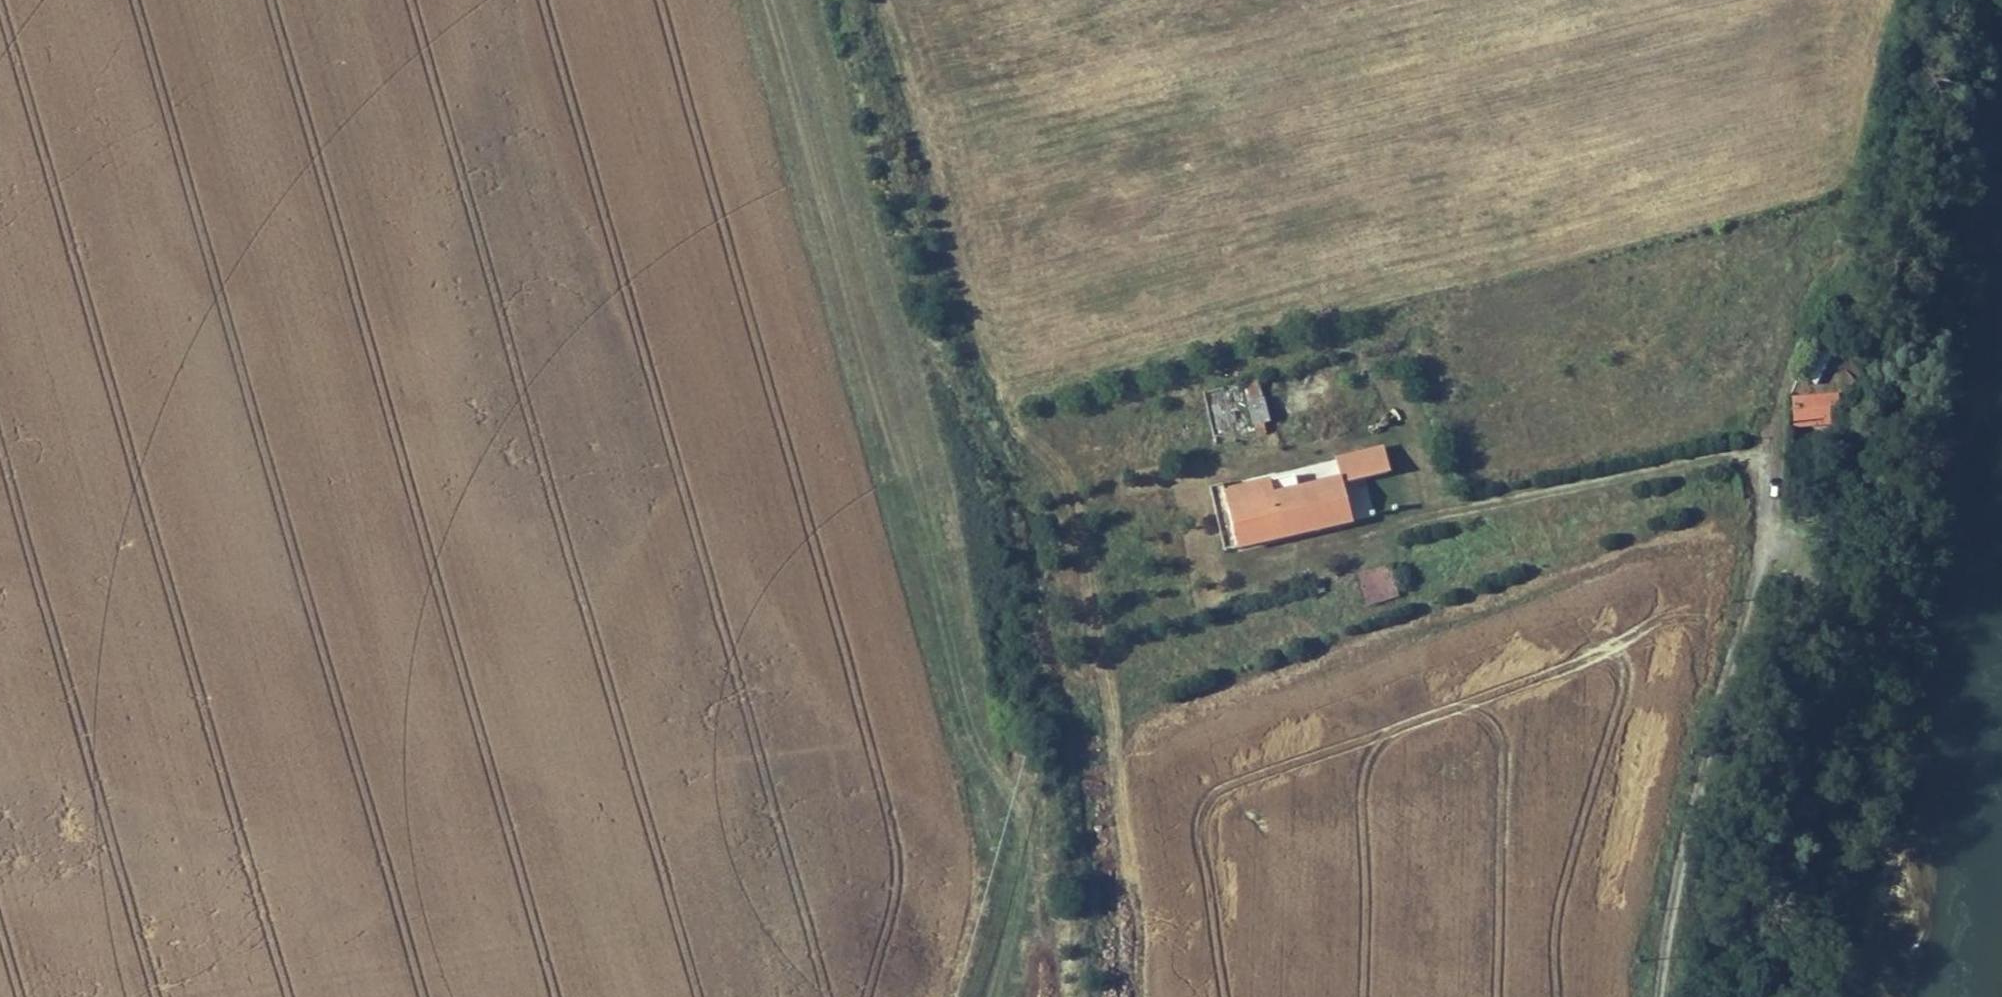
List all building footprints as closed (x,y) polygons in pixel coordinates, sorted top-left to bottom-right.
[(1214,436),(1269,422),(1258,378),(1203,391),(1214,436)] [(1793,426),(1840,426),(1840,395),(1793,395),(1793,426)] [(1345,484),(1391,475),(1385,444),(1335,453),(1340,477),(1273,490),(1270,477),(1213,488),(1224,550),(1353,527),(1345,484)] [(1351,488),(1359,517),(1373,514),(1365,484),(1351,488)] [(1389,563),(1355,575),(1366,606),(1400,595),(1389,563)]
